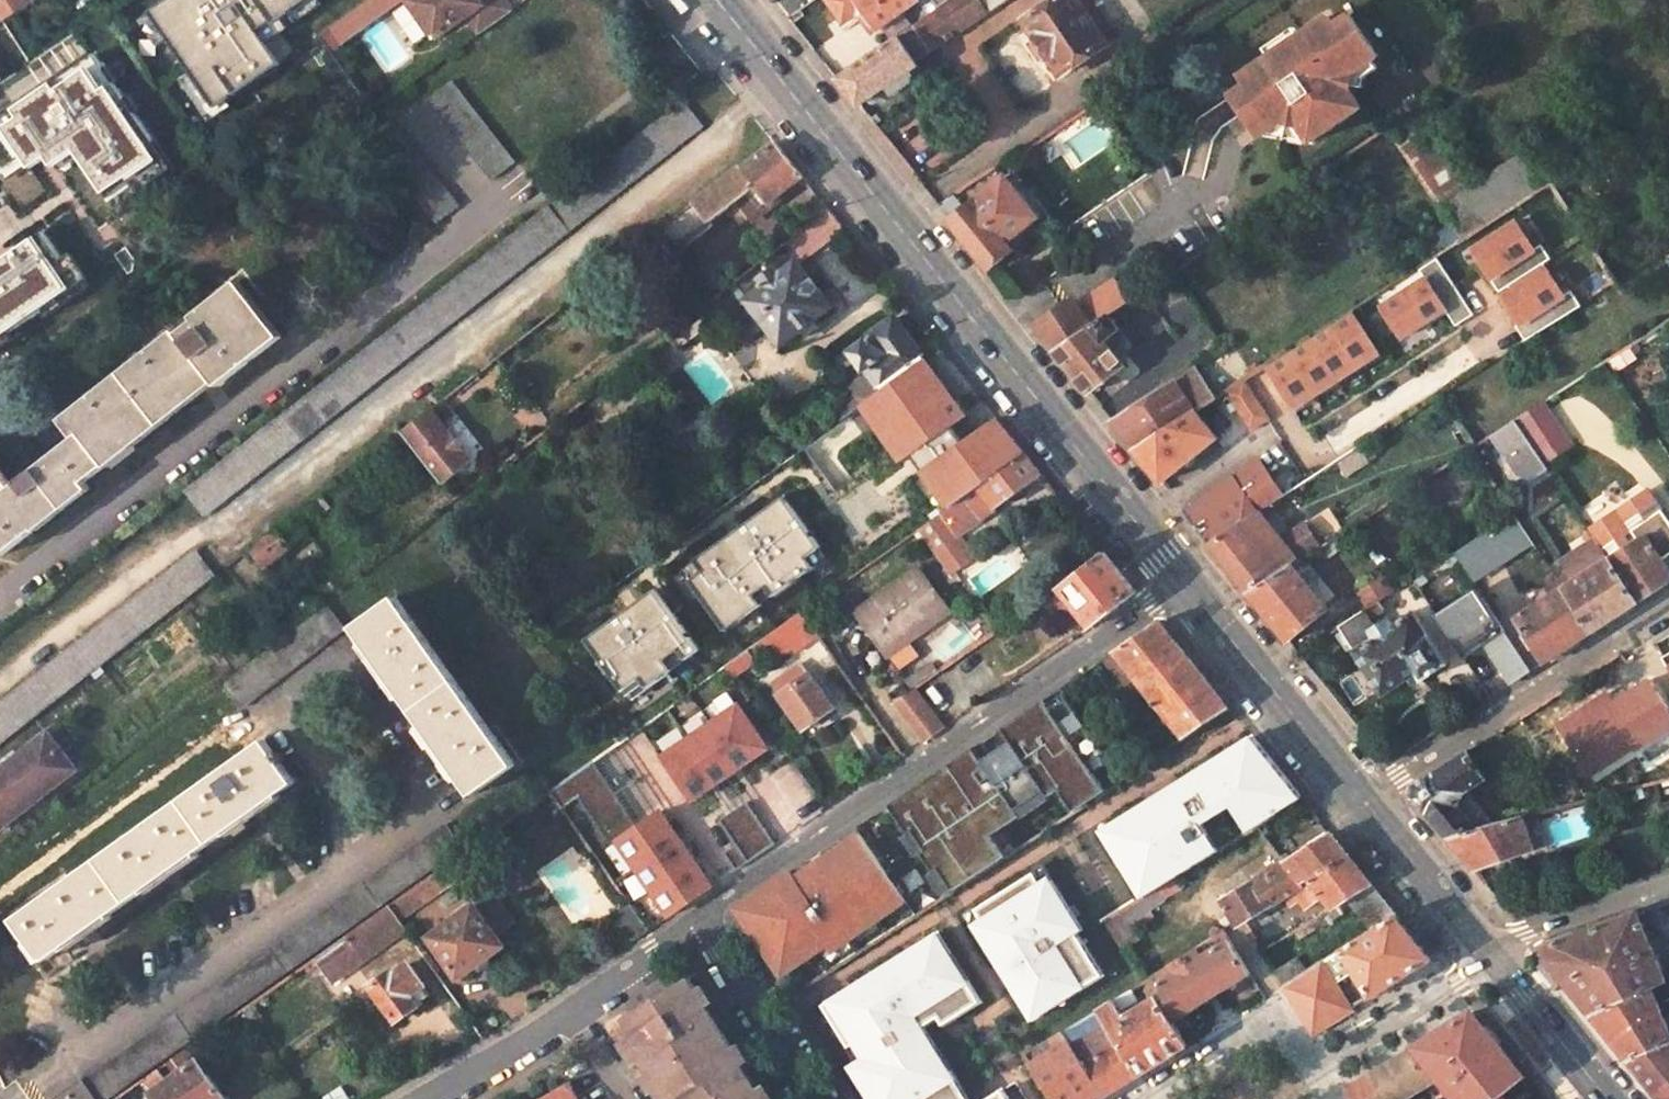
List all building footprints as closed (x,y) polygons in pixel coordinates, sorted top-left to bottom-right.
[(31,0),(0,0),(0,20),(31,0)] [(213,18),(216,23),(226,25),(230,21),(235,11),(232,7),(233,4),(230,0),(161,0),(186,37),(213,18)] [(320,29),(331,47),(406,0),(366,0),(320,29)] [(431,40),(467,18),(475,32),(514,9),(508,0),(407,0),(431,40)] [(842,22),(862,9),(874,28),(916,0),(827,0),(842,22)] [(912,24),(929,48),(983,12),(982,10),(993,2),(993,0),(947,0),(912,24)] [(1022,18),(1027,27),(1052,63),(1058,71),(1106,40),(1080,0),(1049,0),(1022,18)] [(1331,24),(1325,15),(1237,74),(1243,83),(1227,93),(1254,134),(1274,120),(1296,123),(1307,141),(1358,107),(1345,87),(1350,84),(1344,74),(1356,66),(1373,55),(1346,13),(1331,24)] [(913,59),(929,48),(912,24),(896,34),(913,59)] [(1044,68),(1052,63),(1027,27),(1019,32),(1044,68)] [(835,76),(858,104),(916,64),(913,59),(896,34),(835,76)] [(1344,74),(1350,84),(1362,75),(1356,66),(1344,74)] [(469,153),(490,180),(506,165),(517,158),(456,78),(444,87),(428,99),(469,153)] [(102,137),(65,82),(49,92),(87,147),(102,137)] [(49,92),(0,127),(0,173),(16,196),(87,147),(49,92)] [(203,515),(699,124),(679,99),(540,209),(300,397),(182,489),(203,515)] [(881,121),(876,114),(868,118),(875,126),(881,121)] [(1274,120),(1254,134),(1307,141),(1296,123),(1274,120)] [(440,175),(399,121),(373,139),(416,194),(436,220),(460,200),(440,175)] [(737,199),(746,192),(760,208),(769,201),(771,202),(803,175),(776,141),(743,168),(741,165),(693,202),(710,222),(737,199)] [(1036,215),(1003,174),(949,217),(989,268),(1013,248),(1005,240),(1036,215)] [(760,208),(746,192),(737,199),(751,216),(760,208)] [(693,202),(655,232),(671,252),(710,222),(693,202)] [(817,217),(830,232),(841,222),(829,207),(817,217)] [(1468,244),(1524,338),(1574,307),(1517,214),(1468,244)] [(784,344),(834,305),(797,257),(830,232),(817,217),(737,279),(751,296),(748,298),(784,344)] [(100,279),(59,224),(0,266),(0,352),(100,279)] [(1374,302),(1400,342),(1464,301),(1439,261),(1374,302)] [(1149,279),(1137,262),(1121,273),(1133,289),(1149,279)] [(1112,276),(1074,302),(1089,325),(1107,312),(1127,299),(1112,276)] [(283,337),(239,280),(61,418),(74,434),(14,480),(0,464),(0,554),(4,559),(40,532),(44,537),(96,496),(92,488),(220,390),(217,386),(283,337)] [(1141,289),(1149,299),(1159,291),(1153,281),(1141,289)] [(1127,299),(1107,312),(1119,329),(1126,338),(1160,316),(1149,299),(1141,289),(1127,299)] [(1089,325),(1074,302),(1037,327),(1054,348),(1089,325)] [(1088,391),(1122,365),(1103,341),(1119,329),(1107,312),(1089,325),(1054,348),(1088,391)] [(1355,312),(1224,386),(1249,431),(1380,356),(1355,312)] [(926,357),(895,315),(871,332),(872,335),(852,350),(866,369),(868,367),(872,372),(832,401),(844,417),(926,357)] [(1619,360),(1657,335),(1651,326),(1607,355),(1617,370),(1624,367),(1619,360)] [(1195,368),(1113,421),(1133,447),(1213,395),(1195,368)] [(1523,426),(1544,459),(1569,443),(1541,398),(1515,415),(1523,426)] [(485,476),(431,408),(400,431),(454,500),(485,476)] [(1161,481),(1214,437),(1192,409),(1133,447),(1161,481)] [(1479,454),(1523,426),(1515,415),(1472,443),(1479,454)] [(1269,503),(1282,495),(1337,459),(1355,448),(1337,419),(1264,467),(1258,458),(1184,510),(1209,542),(1269,503)] [(1347,473),(1370,458),(1361,444),(1355,448),(1337,459),(1347,473)] [(1042,474),(1025,452),(918,528),(949,571),(973,555),(957,533),(982,518),(1042,474)] [(506,470),(519,459),(514,453),(501,463),(506,470)] [(744,481),(736,487),(740,493),(748,486),(744,481)] [(785,496),(684,562),(724,624),(811,567),(801,553),(815,543),(785,496)] [(1269,503),(1209,542),(1248,590),(1290,563),(1319,544),(1324,540),(1317,531),(1308,519),(1279,537),(1266,517),(1274,510),(1269,503)] [(1639,525),(1644,534),(1607,558),(1636,603),(1668,581),(1668,504),(1639,525)] [(1556,590),(1512,619),(1484,573),(1533,540),(1514,509),(1454,549),(1474,580),(1485,597),(1511,638),(1523,658),(1536,649),(1544,663),(1591,632),(1562,587),(1560,583),(1553,587),(1556,590)] [(1594,538),(1607,558),(1644,534),(1639,525),(1632,513),(1594,538)] [(251,549),(263,566),(306,534),(292,517),(251,549)] [(1326,554),(1342,544),(1334,533),(1324,540),(1319,544),(1326,554)] [(1586,543),(1559,561),(1572,581),(1562,587),(1591,632),(1636,603),(1607,558),(1594,538),(1586,543)] [(1436,561),(1456,591),(1474,580),(1454,549),(1436,561)] [(1104,550),(1061,586),(1092,623),(1136,589),(1104,550)] [(213,575),(196,551),(0,704),(0,742),(213,575)] [(1287,640),(1325,609),(1290,563),(1248,590),(1287,640)] [(919,566),(856,612),(883,650),(924,619),(928,626),(950,610),(919,566)] [(1382,575),(1358,591),(1369,606),(1378,600),(1392,590),(1382,575)] [(661,589),(588,629),(624,695),(697,654),(661,589)] [(394,594),(352,626),(475,790),(516,759),(394,594)] [(1485,597),(1443,625),(1465,659),(1484,646),(1509,685),(1531,670),(1523,658),(1511,638),(1485,597)] [(1339,626),(1355,651),(1376,636),(1372,629),(1376,627),(1375,626),(1369,617),(1383,608),(1378,600),(1369,606),(1339,626)] [(244,701),(342,628),(323,603),(226,677),(244,701)] [(766,636),(778,653),(792,642),(796,647),(817,631),(802,610),(766,636)] [(1423,678),(1446,662),(1413,610),(1393,624),(1389,617),(1375,626),(1376,627),(1372,629),(1376,636),(1355,651),(1383,691),(1406,675),(1418,668),(1423,678)] [(1158,620),(1114,650),(1135,676),(1184,736),(1229,708),(1158,620)] [(731,676),(755,660),(747,649),(724,665),(731,676)] [(1106,657),(1127,682),(1135,676),(1114,650),(1106,655),(1105,656),(1106,657)] [(771,683),(804,727),(834,705),(810,673),(807,673),(799,661),(771,683)] [(1412,684),(1423,678),(1418,668),(1406,675),(1412,684)] [(906,691),(892,701),(922,741),(935,731),(906,691)] [(957,755),(959,883),(1002,855),(988,834),(1060,788),(1073,808),(1102,790),(1044,699),(957,755)] [(757,761),(717,706),(715,704),(687,723),(686,723),(688,726),(693,732),(706,750),(728,781),(757,761)] [(687,737),(700,755),(706,750),(693,732),(687,737)] [(72,770),(46,736),(0,771),(0,824),(1,825),(72,770)] [(265,736),(16,917),(46,960),(296,780),(265,736)] [(1495,821),(1469,789),(1486,777),(1468,749),(1414,784),(1413,794),(1447,834),(1495,821)] [(773,808),(798,798),(805,816),(819,810),(799,762),(760,778),(773,808)] [(639,892),(560,782),(549,790),(628,900),(639,892)] [(747,802),(719,821),(746,860),(774,841),(747,802)] [(1475,868),(1532,847),(1533,844),(1546,839),(1539,820),(1544,818),(1542,809),(1495,821),(1447,834),(1475,868)] [(48,1097),(49,1098),(104,1098),(462,846),(445,821),(84,1078),(81,1074),(48,1097)] [(777,981),(904,902),(858,828),(792,869),(790,866),(729,903),(777,981)] [(490,832),(476,842),(485,854),(498,844),(490,832)] [(1302,898),(1308,907),(1316,902),(1324,914),(1326,912),(1331,919),(1354,905),(1373,928),(1395,913),(1330,833),(1223,900),(1238,927),(1239,928),(1245,923),(1266,910),(1269,914),(1272,912),(1276,910),(1273,905),(1285,897),(1291,905),(1302,898)] [(446,863),(388,904),(397,917),(455,875),(446,863)] [(965,910),(1025,1019),(1103,976),(1078,931),(1081,929),(1046,866),(965,910)] [(1162,897),(1181,885),(1174,874),(1155,886),(1162,897)] [(664,910),(647,886),(639,892),(628,900),(644,924),(664,910)] [(1122,923),(1163,898),(1155,886),(1116,912),(1122,923)] [(494,890),(430,936),(459,976),(503,944),(495,932),(513,919),(494,890)] [(612,914),(631,941),(648,930),(629,903),(612,914)] [(312,959),(329,981),(405,927),(397,917),(388,904),(312,959)] [(1663,972),(1646,933),(1653,930),(1644,908),(1550,941),(1546,957),(1595,1017),(1660,986),(1668,982),(1668,969),(1663,972)] [(1255,939),(1279,923),(1272,912),(1269,914),(1266,910),(1245,923),(1250,931),(1255,939)] [(1102,921),(1119,948),(1133,940),(1122,923),(1116,912),(1102,921)] [(1333,977),(1352,966),(1371,995),(1431,958),(1395,913),(1373,928),(1306,971),(1283,986),(1313,1031),(1349,1009),(1344,1001),(1341,997),(1343,994),(1333,977)] [(1156,1000),(1172,1023),(1249,975),(1223,932),(1194,950),(1144,982),(1156,1000)] [(1298,958),(1274,971),(1283,986),(1306,971),(1298,958)] [(391,971),(370,985),(396,1021),(416,1007),(414,1005),(428,996),(421,987),(424,985),(408,962),(393,974),(391,971)] [(691,976),(637,1010),(650,1027),(674,1073),(664,1080),(666,1085),(661,1088),(668,1098),(680,1098),(682,1098),(683,1098),(770,1098),(691,976)] [(1628,1058),(1668,1041),(1668,1017),(1667,1018),(1656,994),(1663,991),(1660,986),(1595,1017),(1628,1058)] [(1121,1014),(1136,1004),(1128,992),(1112,1001),(1121,1014)] [(1363,1001),(1358,992),(1344,1001),(1349,1009),(1363,1001)] [(1156,1000),(1125,1019),(1121,1014),(1112,1001),(1097,1011),(1119,1047),(1138,1076),(1188,1045),(1172,1023),(1156,1000)] [(674,1073),(650,1027),(637,1010),(630,1013),(639,1029),(625,1039),(639,1063),(646,1074),(656,1068),(664,1080),(674,1073)] [(1352,1085),(1358,1098),(1409,1098),(1425,1089),(1429,1093),(1445,1083),(1455,1098),(1494,1098),(1502,1094),(1503,1094),(1515,1084),(1525,1076),(1474,1010),(1352,1085)] [(1119,1047),(1097,1011),(1062,1034),(1084,1069),(1119,1047)] [(156,1098),(224,1098),(226,1098),(198,1060),(194,1062),(189,1055),(214,1036),(210,1031),(172,1057),(182,1071),(167,1082),(157,1069),(145,1077),(155,1090),(152,1093),(156,1098)] [(1052,1098),(1101,1098),(1103,1098),(1084,1069),(1062,1034),(1025,1056),(1052,1098)] [(1628,1058),(1660,1098),(1668,1098),(1668,1041),(1628,1058)] [(1119,1047),(1084,1069),(1103,1098),(1138,1076),(1119,1047)] [(1020,1098),(1052,1098),(1025,1056),(1001,1071),(1002,1074),(1011,1085),(1020,1098)] [(646,1074),(654,1087),(664,1080),(656,1068),(646,1074)] [(840,1098),(860,1098),(847,1078),(832,1086),(840,1098)] [(654,1087),(657,1091),(661,1088),(666,1085),(664,1080),(654,1087)] [(566,1084),(540,1098),(577,1098),(566,1084)] [(959,1098),(992,1098),(983,1084),(958,1097),(959,1098)]
